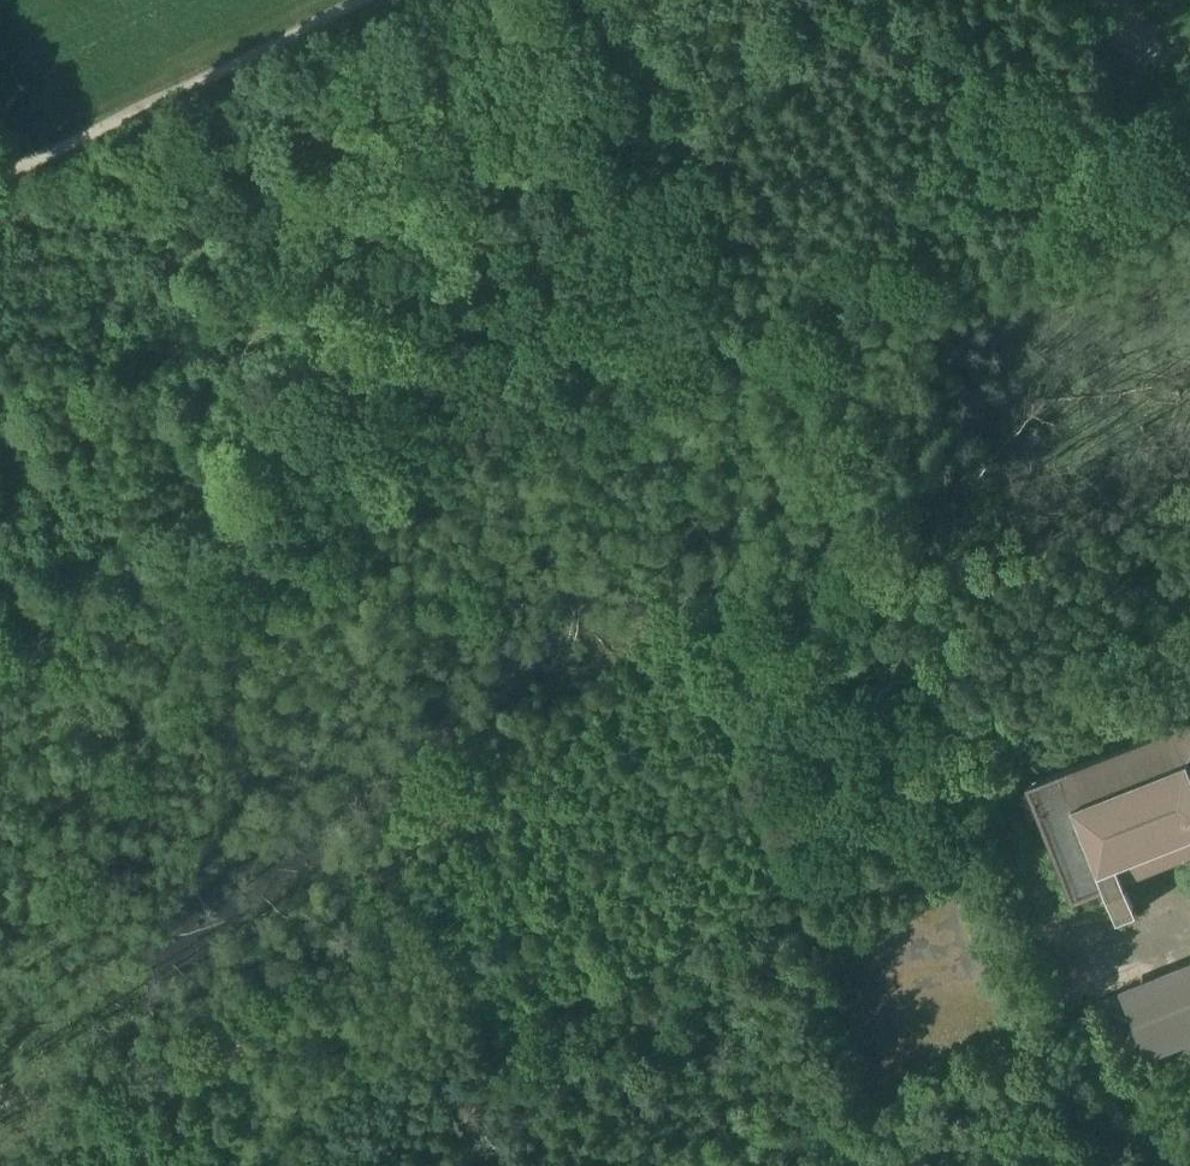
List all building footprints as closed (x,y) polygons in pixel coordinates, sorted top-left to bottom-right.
[(1027,783),(1073,900),(1105,887),(1124,880),(1189,853),(1189,719),(1027,783)] [(1124,880),(1105,887),(1118,919),(1137,911),(1124,880)] [(1095,1005),(1116,1060),(1147,1048),(1153,1062),(1189,1047),(1189,967),(1095,1005)]
